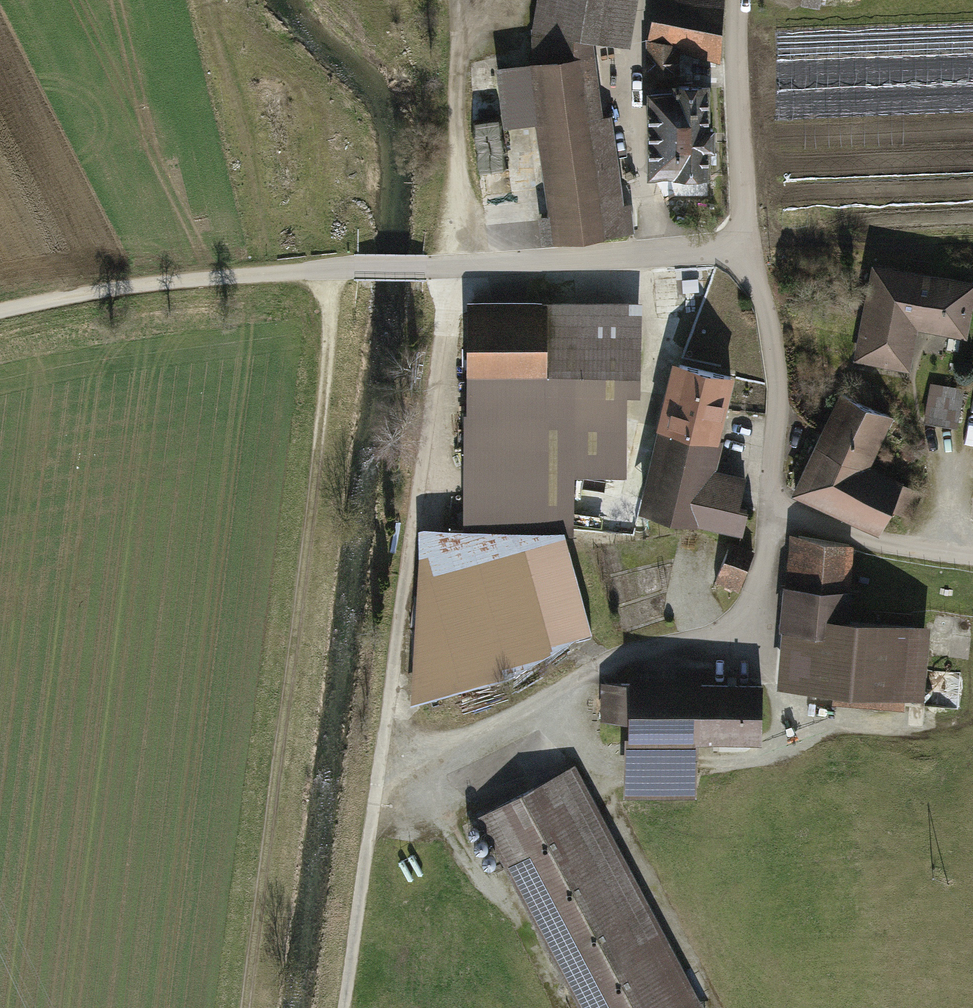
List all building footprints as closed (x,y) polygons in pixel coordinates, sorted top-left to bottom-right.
[(626,0),(532,0),(527,29),(618,46),(626,0)] [(644,50),(706,62),(718,0),(654,0),(644,50)] [(510,204),(542,201),(545,242),(635,233),(631,193),(621,194),(612,107),(597,109),(592,61),(529,67),(529,65),(497,68),(510,204)] [(710,130),(703,130),(703,90),(648,90),(648,175),(703,175),(703,152),(710,152),(710,130)] [(972,288),(873,270),(856,361),(904,370),(912,328),(963,337),(972,288)] [(462,294),(462,526),(611,526),(611,430),(639,383),(640,294),(462,294)] [(692,527),(693,525),(739,536),(745,513),(735,511),(741,487),(704,478),(728,380),(672,366),(669,382),(663,380),(652,423),(658,425),(636,514),(692,527)] [(928,391),(924,423),(959,427),(963,396),(928,391)] [(887,420),(839,398),(793,495),(877,535),(888,511),(905,519),(916,496),(863,471),(887,420)] [(560,640),(587,634),(561,538),(416,535),(430,699),(507,680),(560,640)] [(795,540),(791,590),(846,594),(850,550),(795,540)] [(732,550),(715,586),(734,594),(751,559),(732,550)] [(844,614),(846,594),(791,590),(787,633),(797,634),(792,688),(840,693),(839,705),(922,712),(931,621),(844,614)] [(628,723),(627,790),(689,790),(689,740),(759,741),(760,690),(704,690),(704,681),(634,680),(634,688),(603,688),(603,723),(628,723)] [(571,771),(482,818),(584,1007),(697,1007),(571,771)]
